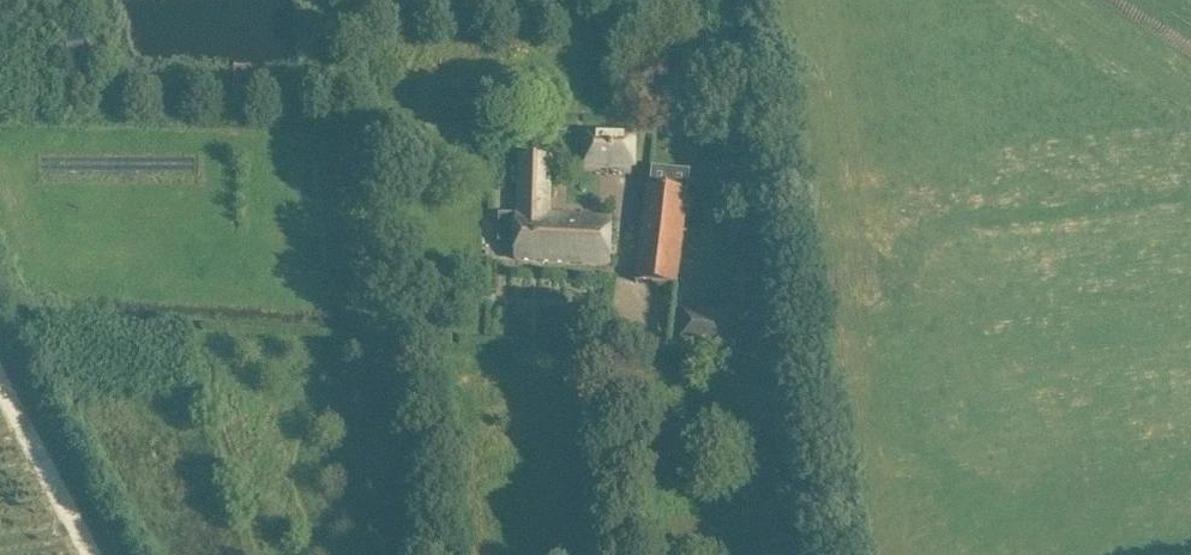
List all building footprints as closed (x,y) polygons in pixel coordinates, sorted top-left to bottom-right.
[(635,134),(596,133),(596,164),(634,165),(635,134)] [(516,260),(539,261),(611,265),(612,219),(550,218),(551,160),(520,159),(519,217),(517,216),(516,260)] [(637,280),(636,282),(678,287),(689,192),(648,187),(637,280)] [(730,315),(716,313),(712,347),(726,349),(730,315)]
